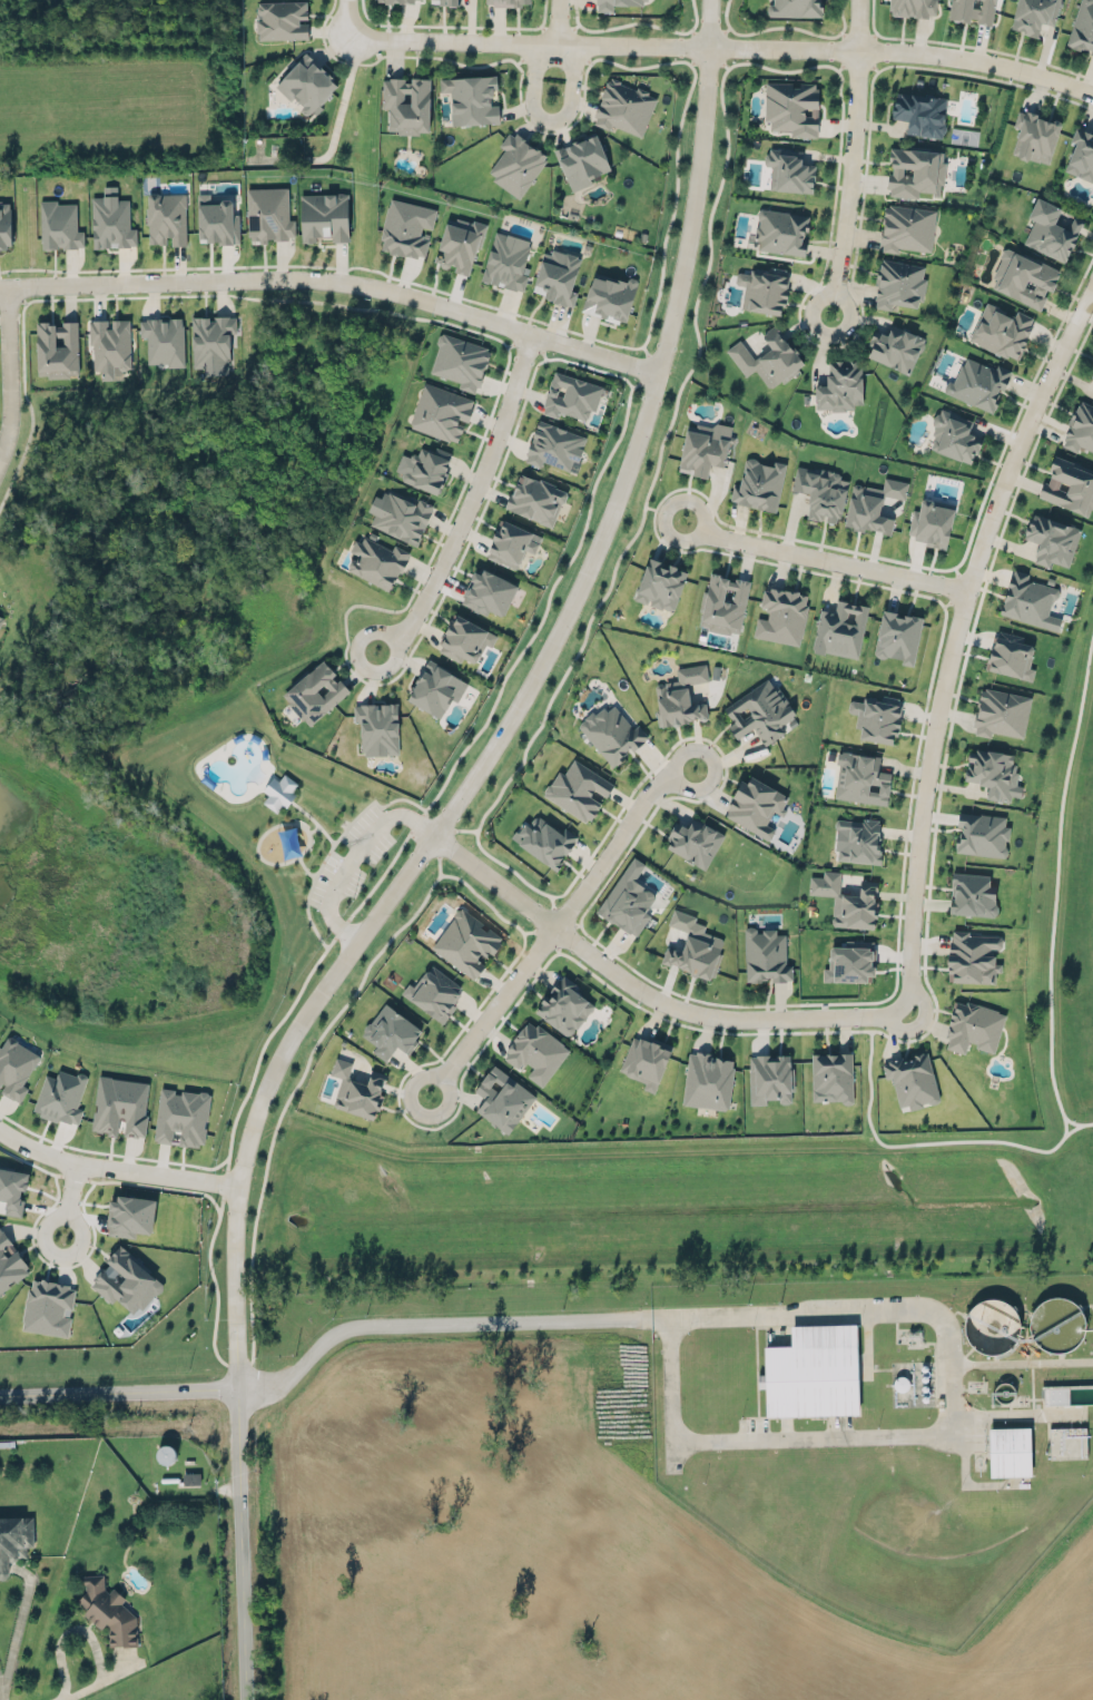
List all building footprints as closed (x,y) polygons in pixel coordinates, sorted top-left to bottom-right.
[(259,1),(283,0),(307,0),(307,16),(298,16),(299,21),(308,21),(308,36),(259,38),(258,30),(257,30),(257,18),(263,18),(263,12),(259,12),(257,10),(257,6),(259,3),(259,1)] [(647,0),(597,0),(596,11),(613,11),(613,5),(647,5),(647,0)] [(774,1),(774,0),(820,0),(820,2),(824,2),(824,10),(821,10),(821,13),(769,13),(767,10),(768,4),(770,1),(774,1)] [(889,9),(890,0),(939,0),(937,16),(930,14),(930,18),(912,17),(913,14),(894,13),(892,11),(893,4),(889,9)] [(948,17),(952,0),(996,0),(992,23),(977,21),(978,17),(971,16),(969,20),(948,17)] [(1013,16),(1017,0),(1060,0),(1054,24),(1042,20),(1037,36),(1033,33),(1028,33),(1028,32),(1024,31),(1024,28),(1021,28),(1021,29),(1016,26),(1012,27),(1015,16),(1013,16)] [(1066,45),(1092,54),(1092,0),(1080,0),(1066,45)] [(306,50),(318,62),(321,61),(325,67),(324,68),(328,71),(329,70),(335,75),(333,77),(337,82),(336,83),(336,86),(333,89),(333,90),(321,102),(312,111),(311,110),(308,112),(305,114),(302,109),(302,106),(304,104),(295,95),(291,98),(275,83),(283,75),(306,50)] [(440,76),(498,71),(499,87),(494,87),(494,94),(491,94),(491,104),(499,104),(501,120),(452,125),(450,90),(441,91),(440,76)] [(430,76),(431,100),(430,129),(420,129),(420,134),(398,132),(398,129),(390,129),(390,106),(383,106),(383,77),(391,78),(391,76),(398,75),(405,76),(405,79),(412,79),(412,75),(415,73),(420,75),(423,75),(430,76)] [(601,94),(603,95),(601,100),(600,100),(594,114),(598,116),(595,121),(610,127),(612,122),(641,135),(657,97),(648,92),(649,89),(638,85),(637,88),(620,81),(621,79),(612,76),(611,78),(608,77),(601,94)] [(766,80),(792,80),(792,83),(799,83),(799,80),(815,81),(816,86),(819,86),(818,95),(818,105),(818,121),(818,135),(791,135),(791,128),(770,127),(771,118),(765,118),(766,80)] [(896,96),(895,106),(893,106),(893,111),(893,112),(893,116),(908,118),(907,131),(942,137),(943,132),(944,132),(945,128),(946,125),(945,121),(944,120),(947,96),(937,95),(934,94),(912,91),(912,92),(897,90),(897,96),(896,96)] [(1048,163),(1062,121),(1061,118),(1056,116),(1053,118),(1037,114),(1037,117),(1035,116),(1036,110),(1032,109),(1025,107),(1024,110),(1018,108),(1013,125),(1020,127),(1012,151),(1048,163)] [(1076,124),(1092,130),(1092,135),(1092,177),(1092,180),(1064,169),(1075,143),(1070,140),(1076,124)] [(518,131),(548,153),(544,157),(548,158),(520,197),(493,178),(495,175),(489,169),(505,147),(500,144),(509,130),(514,135),(518,131)] [(611,167),(590,176),(592,181),(573,189),(561,160),(559,161),(554,148),(597,131),(611,167)] [(890,144),(938,149),(938,150),(944,150),(943,160),(946,161),(944,181),(941,181),(939,194),(934,194),(934,190),(918,189),(918,196),(889,194),(890,187),(887,187),(889,171),(893,171),(894,164),(890,164),(890,160),(888,159),(890,144)] [(769,151),(770,146),(804,149),(802,160),(808,161),(816,163),(815,178),(813,178),(813,185),(814,185),(813,190),(770,187),(771,165),(766,164),(765,159),(765,156),(765,154),(767,151),(769,151)] [(247,187),(288,186),(288,218),(294,218),(295,234),(288,234),(288,238),(274,238),(274,236),(266,236),(267,239),(260,240),(260,237),(252,237),(250,229),(248,234),(247,187)] [(186,193),(187,206),(186,206),(187,243),(180,243),(173,244),(173,234),(168,234),(168,240),(164,240),(160,242),(160,240),(155,240),(150,242),(149,222),(147,222),(146,205),(149,205),(148,193),(150,190),(158,190),(159,193),(184,191),(186,193)] [(198,233),(197,190),(235,191),(235,242),(218,242),(217,238),(208,232),(198,233)] [(91,196),(104,195),(104,194),(118,193),(118,198),(129,197),(130,226),(137,226),(137,242),(131,243),(131,244),(105,245),(105,246),(95,246),(93,227),(92,227),(91,196)] [(348,193),(301,194),(302,242),(315,242),(315,236),(332,236),(332,242),(349,241),(348,193)] [(1038,195),(1061,206),(1054,220),(1070,227),(1075,215),(1084,218),(1076,236),(1077,237),(1065,262),(1024,242),(1036,218),(1028,215),(1038,195)] [(42,247),(42,239),(41,239),(40,199),(57,198),(58,203),(77,202),(78,229),(85,229),(85,245),(78,245),(79,246),(63,247),(63,244),(58,245),(58,246),(42,247)] [(436,208),(389,198),(379,249),(424,259),(428,239),(420,238),(422,227),(432,229),(436,208)] [(10,249),(11,201),(0,201),(0,249),(10,249)] [(885,205),(884,214),(885,216),(884,227),(882,226),(879,242),(883,243),(883,249),(898,252),(899,247),(930,250),(937,209),(889,203),(889,205),(885,205)] [(761,207),(809,214),(808,219),(810,219),(808,230),(805,229),(804,239),(807,239),(805,254),(758,247),(760,238),(754,238),(756,224),(759,224),(760,219),(759,218),(758,215),(758,212),(759,209),(761,207)] [(489,222),(481,246),(477,245),(469,274),(454,269),(456,263),(450,262),(450,265),(446,267),(442,265),(440,259),(434,258),(436,252),(442,253),(444,247),(440,246),(447,219),(455,223),(457,217),(473,222),(474,217),(489,222)] [(482,277),(496,228),(529,238),(526,245),(529,245),(521,272),(528,274),(523,288),(518,287),(516,288),(482,277)] [(532,288),(544,249),(551,252),(553,246),(578,254),(578,255),(581,256),(571,287),(578,289),(573,303),(568,302),(567,303),(553,298),(554,295),(532,288)] [(1041,308),(1047,295),(1044,293),(1047,286),(1053,288),(1062,269),(1042,261),(1041,262),(1008,247),(1004,248),(1001,255),(1002,258),(993,276),(996,277),(993,286),(1041,308)] [(880,254),(928,264),(926,276),(929,276),(925,302),(919,301),(918,308),(895,304),(894,312),(874,307),(875,297),(877,291),(875,283),(880,254)] [(594,269),(614,276),(617,275),(628,279),(629,277),(631,275),(637,277),(638,278),(638,284),(627,318),(621,316),(619,322),(605,317),(605,316),(582,308),(594,269)] [(741,306),(745,284),(737,283),(736,279),(736,273),(739,271),(752,273),(752,271),(761,272),(761,269),(789,274),(787,287),(789,287),(787,298),(786,298),(785,304),(781,304),(780,312),(741,306)] [(1017,308),(1033,316),(1031,322),(1033,324),(1018,357),(1008,353),(1007,356),(976,343),(977,342),(969,337),(987,301),(1012,314),(1014,315),(1017,308)] [(236,315),(236,332),(229,332),(229,373),(214,372),(206,373),(205,365),(194,366),(191,315),(209,314),(210,318),(215,318),(215,314),(220,314),(229,314),(229,315),(236,315)] [(130,317),(130,366),(128,366),(126,367),(122,369),(120,367),(120,363),(114,363),(114,369),(95,369),(95,342),(91,342),(91,320),(92,317),(130,317)] [(63,318),(78,318),(79,372),(70,372),(70,375),(49,376),(49,373),(39,373),(37,320),(41,320),(41,318),(50,318),(50,321),(56,321),(56,324),(63,323),(63,318)] [(184,366),(183,318),(140,319),(140,336),(147,336),(147,364),(168,363),(168,367),(184,366)] [(726,348),(746,374),(756,367),(768,385),(772,385),(781,379),(784,381),(800,369),(797,366),(805,361),(776,323),(765,331),(762,334),(771,345),(755,356),(740,338),(726,348)] [(893,323),(925,337),(924,341),(924,343),(924,345),(924,347),(918,352),(909,374),(867,355),(872,344),(868,343),(875,327),(888,333),(893,323)] [(441,333),(429,373),(460,382),(458,388),(478,393),(490,347),(441,333)] [(863,402),(861,364),(858,364),(858,357),(848,358),(849,364),(841,364),(841,358),(828,358),(829,371),(827,372),(827,382),(815,383),(816,407),(831,406),(831,410),(846,409),(846,406),(855,406),(855,403),(863,402)] [(942,394),(993,411),(1000,389),(1004,391),(1012,370),(996,365),(995,368),(963,357),(954,383),(947,380),(942,394)] [(555,369),(603,384),(597,409),(591,409),(589,416),(587,416),(585,419),(560,411),(558,416),(542,412),(544,405),(543,404),(555,369)] [(412,425),(412,424),(411,421),(425,380),(474,397),(471,406),(473,407),(469,420),(459,416),(456,421),(463,423),(457,440),(451,436),(450,440),(412,425)] [(1076,450),(1080,444),(1092,450),(1092,404),(1082,399),(1081,401),(1079,402),(1076,407),(1075,407),(1073,411),(1076,413),(1066,433),(1065,434),(1064,438),(1065,439),(1063,444),(1076,450)] [(971,462),(930,448),(935,434),(932,433),(935,424),(933,423),(933,417),(934,415),(935,414),(937,412),(939,412),(942,406),(973,419),(968,430),(975,432),(975,434),(983,436),(979,446),(978,448),(977,451),(975,450),(974,452),(975,453),(971,462)] [(543,459),(570,469),(573,459),(579,461),(584,446),(583,445),(587,435),(540,417),(526,453),(528,453),(525,460),(541,465),(543,459)] [(688,425),(696,426),(696,423),(713,426),(712,432),(729,435),(722,466),(709,464),(707,478),(691,475),(692,473),(679,470),(688,425)] [(434,450),(436,444),(451,451),(449,456),(451,458),(445,470),(447,471),(441,490),(439,491),(437,491),(403,480),(402,476),(404,470),(406,469),(410,460),(410,458),(411,453),(414,452),(417,453),(421,445),(434,450)] [(745,456),(741,473),(739,483),(733,481),(730,498),(737,499),(737,500),(744,500),(750,503),(775,510),(786,461),(775,459),(774,463),(766,461),(758,460),(758,459),(756,456),(750,455),(746,456),(745,456)] [(1053,458),(1039,498),(1091,516),(1092,510),(1092,471),(1053,458)] [(849,479),(840,517),(837,517),(836,522),(826,520),(827,513),(824,512),(823,519),(806,517),(809,501),(807,500),(809,490),(792,487),(798,464),(814,468),(816,465),(837,470),(841,473),(840,476),(849,479)] [(529,473),(539,478),(540,475),(557,482),(555,485),(565,489),(568,492),(565,500),(562,501),(553,525),(504,507),(508,497),(511,491),(514,491),(515,488),(514,487),(520,470),(529,473)] [(908,481),(884,477),(882,488),(852,483),(845,526),(890,534),(893,518),(879,515),(883,495),(905,499),(908,481)] [(416,544),(421,534),(420,534),(423,530),(432,510),(431,510),(433,503),(419,497),(416,502),(390,490),(388,492),(384,490),(382,497),(375,493),(368,509),(375,512),(371,523),(416,544)] [(955,503),(946,548),(925,543),(926,540),(914,538),(914,533),(908,532),(914,508),(919,509),(922,499),(924,495),(932,498),(933,499),(955,503)] [(1024,535),(1026,527),(1027,527),(1031,519),(1034,511),(1081,527),(1069,566),(1051,559),(1048,564),(1035,560),(1036,554),(1035,553),(1040,541),(1024,535)] [(505,518),(543,534),(535,552),(525,548),(524,549),(525,551),(523,557),(521,558),(516,567),(502,561),(501,561),(488,554),(490,549),(489,549),(493,537),(492,535),(498,527),(501,527),(505,518)] [(388,589),(347,568),(349,564),(348,562),(351,558),(349,554),(352,550),(349,549),(355,538),(362,541),(365,534),(392,549),(395,543),(410,551),(407,557),(408,558),(405,563),(388,589)] [(636,597),(647,601),(649,597),(652,598),(650,603),(662,608),(663,605),(663,606),(667,607),(670,608),(673,608),(673,607),(674,607),(685,580),(683,580),(687,570),(678,567),(679,564),(670,561),(668,564),(667,564),(661,563),(658,562),(660,558),(651,554),(636,597)] [(484,563),(520,581),(503,615),(489,608),(484,612),(461,601),(464,594),(462,593),(465,587),(469,588),(472,581),(474,581),(474,577),(471,576),(475,566),(481,569),(484,563)] [(1058,629),(1061,617),(1050,615),(1056,587),(1027,580),(1029,573),(1011,569),(1000,616),(1058,629)] [(710,570),(721,572),(721,573),(729,576),(728,578),(735,579),(735,576),(750,579),(739,631),(730,629),(729,632),(708,628),(709,625),(699,623),(710,570)] [(753,637),(800,645),(809,594),(763,586),(760,606),(768,608),(766,619),(757,617),(753,637)] [(868,605),(836,600),(834,612),(819,609),(812,650),(858,659),(868,605)] [(884,608),(898,611),(897,613),(903,615),(904,611),(909,612),(924,615),(914,666),(900,662),(902,658),(886,655),(886,656),(884,657),(880,657),(877,656),(875,654),(875,652),(874,652),(884,608)] [(439,649),(442,643),(439,641),(451,620),(450,620),(455,610),(498,633),(491,646),(486,642),(476,659),(472,660),(464,656),(461,661),(439,649)] [(987,668),(989,660),(986,659),(988,651),(989,651),(991,646),(993,646),(995,633),(997,635),(1000,629),(1023,635),(1022,640),(1032,642),(1034,646),(1028,666),(1034,668),(1032,679),(987,668)] [(408,697),(440,716),(445,707),(446,708),(452,698),(457,701),(469,681),(452,671),(430,657),(425,664),(429,666),(426,669),(425,668),(421,676),(419,675),(415,680),(417,680),(414,685),(412,684),(408,689),(412,691),(408,697)] [(309,723),(304,717),(303,718),(288,700),(289,700),(283,692),(324,659),(349,689),(309,723)] [(655,684),(660,725),(708,719),(706,702),(690,704),(687,684),(708,681),(706,664),(676,668),(677,681),(655,684)] [(723,706),(733,723),(728,725),(735,738),(754,727),(764,745),(785,733),(780,725),(795,716),(771,677),(723,706)] [(1030,695),(979,688),(973,734),(990,736),(991,733),(1024,737),(1030,695)] [(860,736),(893,743),(894,734),(898,735),(900,721),(898,721),(902,705),(898,702),(899,697),(883,695),(883,699),(876,698),(875,701),(866,699),(859,700),(851,699),(849,700),(848,708),(850,711),(856,711),(857,713),(855,725),(861,726),(860,736)] [(397,701),(400,753),(387,753),(387,754),(365,755),(365,749),(362,750),(361,720),(355,720),(354,705),(361,704),(361,702),(371,701),(380,702),(385,702),(390,702),(397,701)] [(614,702),(633,727),(639,723),(649,735),(643,739),(644,740),(632,749),(630,747),(622,754),(624,756),(613,766),(580,725),(580,721),(582,719),(585,718),(589,718),(590,720),(594,717),(592,715),(604,705),(608,708),(614,702)] [(971,749),(975,750),(976,747),(987,748),(987,747),(1015,753),(1014,761),(1017,761),(1016,770),(1018,770),(1016,786),(1013,786),(1010,800),(986,796),(986,792),(988,792),(989,784),(979,782),(979,780),(966,777),(968,765),(974,766),(975,760),(968,759),(971,749)] [(890,772),(878,771),(880,756),(838,752),(834,799),(887,804),(890,772)] [(614,783),(573,759),(564,774),(558,770),(543,796),(589,823),(600,803),(590,797),(594,790),(606,797),(614,783)] [(263,802),(278,813),(300,785),(284,773),(279,780),(273,776),(263,790),(268,794),(263,802)] [(766,838),(726,815),(730,808),(727,807),(733,796),(731,795),(741,777),(747,780),(751,774),(788,795),(781,807),(786,810),(782,815),(774,809),(765,824),(772,828),(774,832),(772,835),(770,837),(766,838)] [(1006,816),(959,811),(957,827),(960,827),(959,841),(956,841),(955,852),(1006,858),(1009,826),(1005,825),(1006,816)] [(510,835),(555,868),(560,862),(557,859),(562,852),(565,854),(573,842),(571,841),(577,833),(565,825),(562,829),(545,816),(541,823),(541,815),(538,813),(533,814),(528,820),(525,818),(518,829),(515,828),(510,835)] [(667,846),(706,867),(725,833),(695,817),(690,826),(677,819),(668,836),(671,838),(667,846)] [(834,860),(879,863),(882,821),(837,818),(834,860)] [(598,910),(624,869),(633,875),(632,876),(644,885),(642,887),(649,888),(653,891),(656,894),(656,896),(646,910),(651,914),(637,934),(632,931),(630,932),(598,910)] [(811,876),(824,877),(825,869),(841,871),(839,892),(859,894),(860,880),(877,881),(877,884),(877,888),(874,888),(873,896),(875,900),(874,908),(877,908),(877,916),(875,916),(875,926),(834,924),(833,921),(835,893),(810,892),(811,876)] [(949,913),(993,916),(995,874),(951,873),(949,913)] [(432,945),(474,977),(485,964),(476,959),(482,951),(485,953),(489,950),(493,953),(501,942),(499,940),(502,936),(489,926),(488,928),(482,925),(485,922),(463,906),(461,907),(459,908),(455,913),(455,916),(432,945)] [(722,952),(715,975),(712,974),(710,977),(698,973),(697,975),(690,973),(690,970),(672,961),(671,964),(661,961),(668,945),(682,950),(689,931),(669,924),(674,907),(697,915),(696,921),(706,924),(705,930),(721,936),(723,941),(719,951),(722,952)] [(790,977),(789,963),(785,962),(785,932),(776,932),(776,927),(762,926),(762,931),(756,931),(757,926),(745,926),(746,981),(790,977)] [(953,928),(968,928),(968,934),(1000,934),(1002,937),(1002,944),(1000,946),(991,946),(991,954),(994,954),(994,963),(1001,963),(1001,970),(995,970),(994,981),(953,980),(953,979),(948,979),(948,963),(948,952),(949,952),(951,940),(953,940),(953,928)] [(834,977),(833,979),(821,979),(821,967),(828,967),(828,945),(833,942),(872,943),(872,945),(874,945),(874,971),(867,971),(866,977),(834,977)] [(408,982),(413,985),(426,970),(429,969),(432,964),(461,985),(457,990),(461,993),(453,1003),(456,1005),(443,1022),(412,998),(411,999),(402,992),(408,982)] [(594,1004),(572,989),(576,983),(562,973),(534,1012),(570,1038),(594,1004)] [(1005,1012),(954,999),(944,1037),(948,1038),(946,1048),(965,1053),(967,1044),(995,1051),(1005,1012)] [(385,1002),(421,1029),(413,1038),(416,1040),(408,1051),(397,1042),(385,1059),(374,1050),(377,1045),(362,1033),(364,1030),(364,1026),(366,1023),(368,1021),(371,1021),(385,1002)] [(571,1049),(542,1085),(528,1074),(533,1067),(526,1061),(524,1064),(522,1062),(519,1068),(504,1057),(508,1052),(505,1050),(528,1020),(535,1025),(538,1023),(571,1049)] [(2,1079),(0,1083),(0,1046),(1,1046),(9,1032),(20,1038),(19,1041),(39,1052),(22,1083),(26,1085),(18,1099),(2,1090),(7,1081),(2,1079)] [(633,1035),(639,1038),(640,1035),(652,1041),(653,1036),(673,1044),(654,1091),(644,1087),(647,1081),(627,1073),(627,1071),(620,1069),(633,1035)] [(689,1051),(696,1052),(696,1049),(712,1051),(712,1054),(733,1058),(732,1065),(735,1065),(729,1106),(725,1109),(682,1103),(689,1051)] [(811,1090),(811,1052),(851,1051),(854,1100),(853,1102),(849,1103),(846,1103),(844,1102),(841,1101),(841,1099),(834,1099),(834,1095),(824,1095),(824,1090),(811,1090)] [(939,1101),(928,1052),(882,1063),(885,1079),(892,1077),(900,1110),(939,1101)] [(336,1053),(352,1059),(348,1073),(367,1079),(371,1068),(387,1073),(374,1116),(347,1106),(347,1109),(335,1104),(333,1098),(341,1074),(331,1072),(336,1053)] [(749,1054),(756,1054),(756,1053),(770,1053),(770,1055),(777,1055),(777,1053),(784,1053),(790,1053),(791,1067),(794,1067),(795,1089),(791,1089),(791,1100),(790,1100),(788,1102),(782,1102),(781,1101),(779,1101),(779,1097),(767,1098),(767,1103),(751,1103),(749,1054)] [(494,1063),(536,1095),(508,1132),(476,1109),(485,1097),(475,1089),(494,1063)] [(32,1108),(40,1109),(39,1114),(58,1120),(58,1116),(78,1121),(81,1108),(77,1107),(86,1075),(85,1072),(81,1071),(77,1072),(59,1068),(56,1075),(45,1072),(32,1108)] [(92,1128),(116,1130),(118,1114),(125,1116),(122,1134),(145,1137),(148,1112),(145,1112),(148,1080),(99,1073),(92,1128)] [(179,1144),(204,1147),(210,1094),(175,1090),(175,1089),(160,1087),(154,1141),(171,1143),(173,1129),(181,1130),(179,1144)] [(4,1197),(0,1196),(0,1165),(29,1170),(28,1178),(29,1180),(28,1186),(22,1185),(21,1193),(26,1195),(22,1217),(3,1213),(4,1209),(2,1207),(4,1197)] [(157,1197),(152,1227),(149,1230),(134,1228),(132,1235),(109,1231),(110,1226),(108,1225),(111,1197),(119,1198),(120,1191),(157,1197)] [(31,1273),(0,1225),(0,1292),(31,1273)] [(163,1283),(118,1246),(105,1262),(107,1263),(89,1285),(112,1304),(116,1299),(136,1316),(163,1283)] [(27,1286),(21,1320),(22,1323),(21,1328),(68,1336),(72,1316),(63,1314),(65,1308),(71,1309),(76,1287),(71,1286),(72,1280),(41,1275),(40,1278),(31,1276),(29,1287),(27,1286)] [(1033,1351),(1082,1350),(1081,1298),(1032,1299),(1033,1351)] [(1016,1303),(968,1300),(965,1349),(1013,1352),(1016,1303)] [(791,1325),(791,1346),(764,1346),(765,1374),(758,1374),(759,1388),(765,1388),(766,1416),(858,1414),(857,1324),(791,1325)] [(1069,1404),(1068,1385),(1041,1386),(1042,1405),(1069,1404)] [(1031,1476),(1030,1427),(989,1428),(990,1476),(1031,1476)] [(1049,1429),(1049,1456),(1086,1456),(1085,1428),(1049,1429)] [(184,1485),(200,1485),(200,1472),(183,1473),(184,1485)] [(0,1517),(0,1576),(9,1576),(9,1557),(27,1556),(26,1546),(34,1546),(33,1516),(0,1517)] [(109,1645),(125,1644),(125,1645),(138,1644),(137,1615),(121,1603),(126,1598),(115,1588),(110,1592),(106,1589),(105,1574),(83,1575),(85,1584),(86,1584),(87,1591),(78,1601),(87,1609),(83,1612),(102,1629),(107,1623),(108,1624),(109,1645)]
